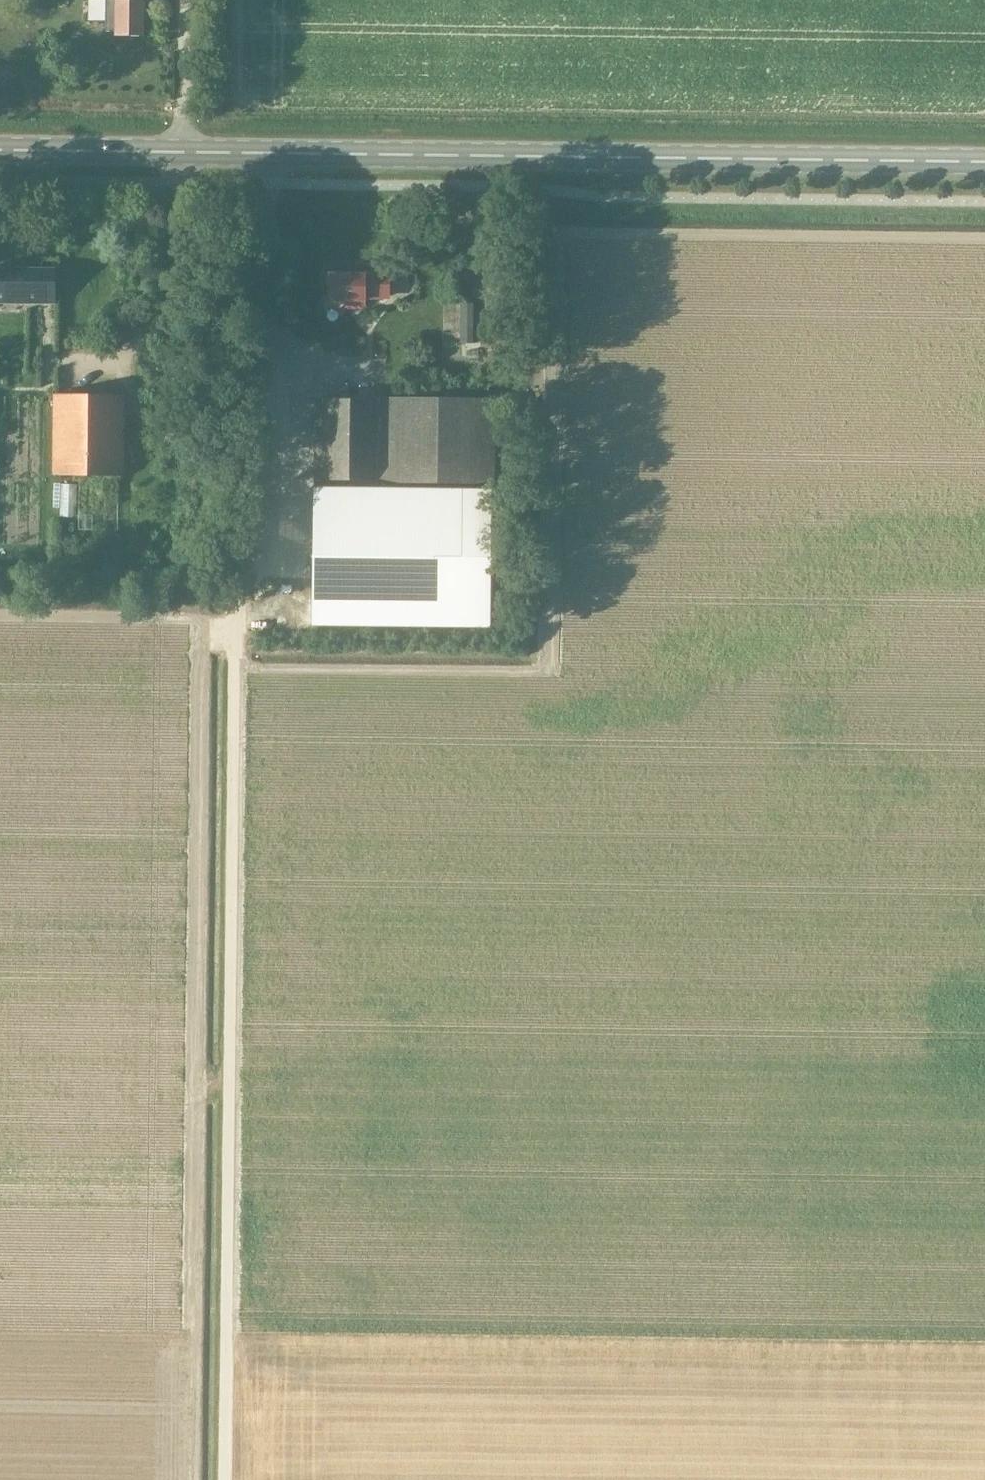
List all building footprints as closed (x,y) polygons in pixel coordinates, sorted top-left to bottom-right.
[(143,0),(105,0),(105,32),(115,32),(115,36),(143,36),(143,0)] [(388,296),(388,271),(387,271),(387,274),(365,274),(329,274),(329,300),(344,300),(344,305),(365,305),(365,296),(388,296)] [(39,274),(0,274),(0,305),(18,305),(18,308),(39,308),(39,274)] [(122,475),(123,396),(53,395),(53,474),(122,475)] [(492,402),(316,400),(315,479),(404,480),(491,481),(492,402)] [(491,627),(492,490),(404,489),(404,480),(315,479),(313,625),(491,627)]
